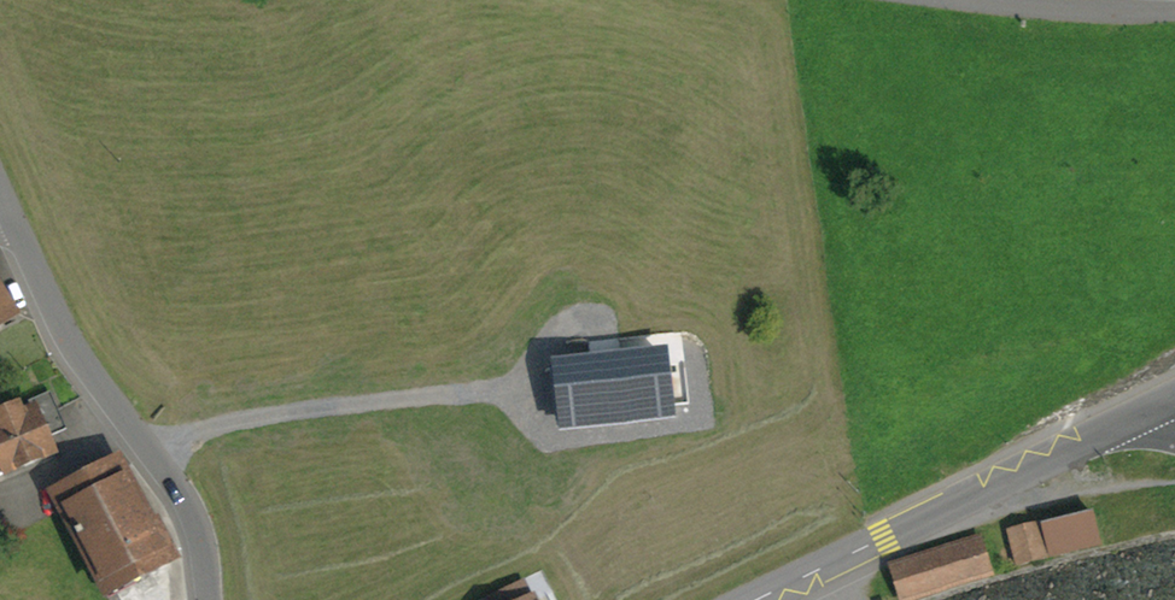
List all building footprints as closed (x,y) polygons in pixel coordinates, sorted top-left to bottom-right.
[(10,310),(0,293),(0,316),(10,310)] [(672,400),(566,411),(574,480),(680,469),(672,400)] [(0,474),(53,453),(37,413),(23,419),(20,410),(0,418),(0,473),(0,474)] [(114,462),(60,489),(109,588),(164,561),(114,462)] [(1099,513),(1018,531),(1026,565),(1107,547),(1099,513)] [(897,565),(906,599),(929,599),(1001,581),(990,540),(897,565)] [(523,586),(493,599),(530,599),(523,586)]
